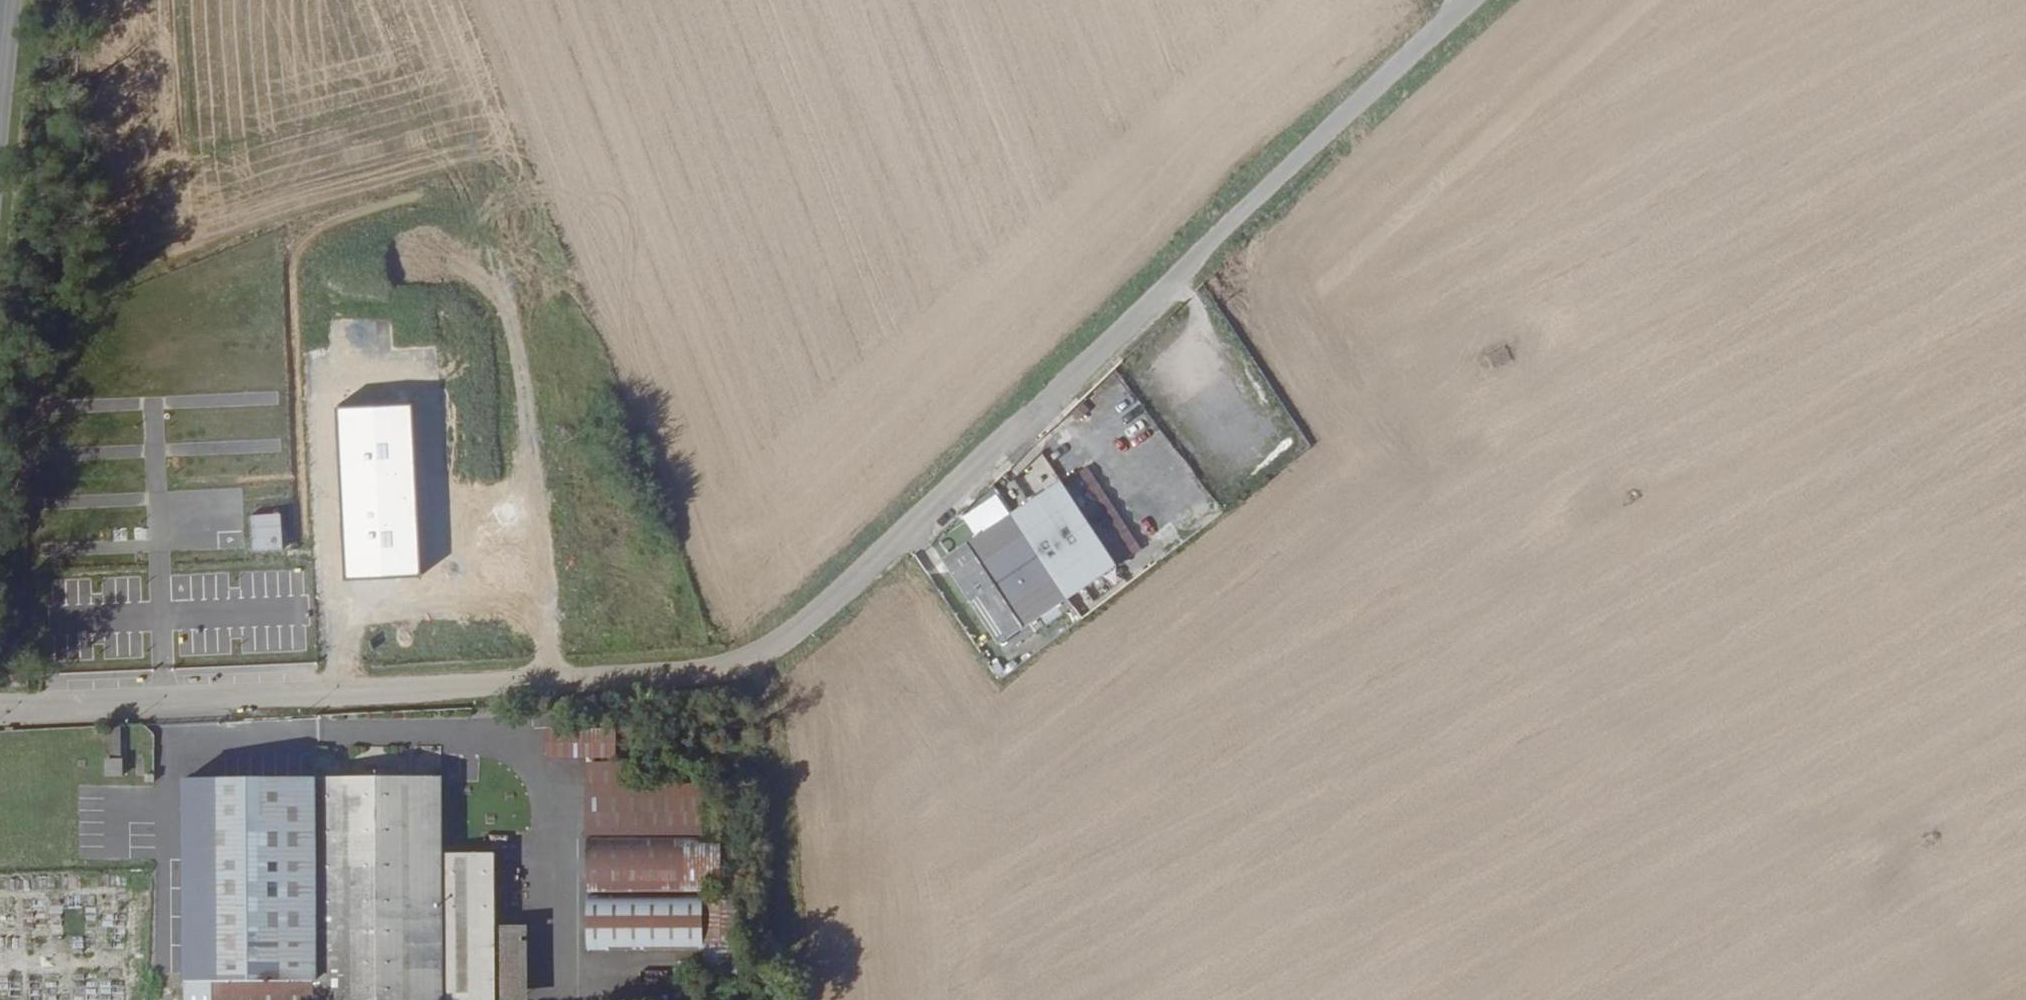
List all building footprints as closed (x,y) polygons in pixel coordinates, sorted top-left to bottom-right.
[(1059,481),(943,560),(998,642),(1114,564),(1059,481)] [(584,761),(583,838),(702,838),(702,789),(624,788),(624,764),(615,764),(615,735),(546,734),(546,761),(584,761)] [(110,757),(88,756),(88,775),(109,775),(110,757)] [(172,999),(496,999),(498,862),(441,860),(442,788),(174,785),(172,999)] [(719,890),(718,845),(583,847),(584,892),(719,890)] [(586,897),(586,951),(698,952),(699,897),(586,897)]
